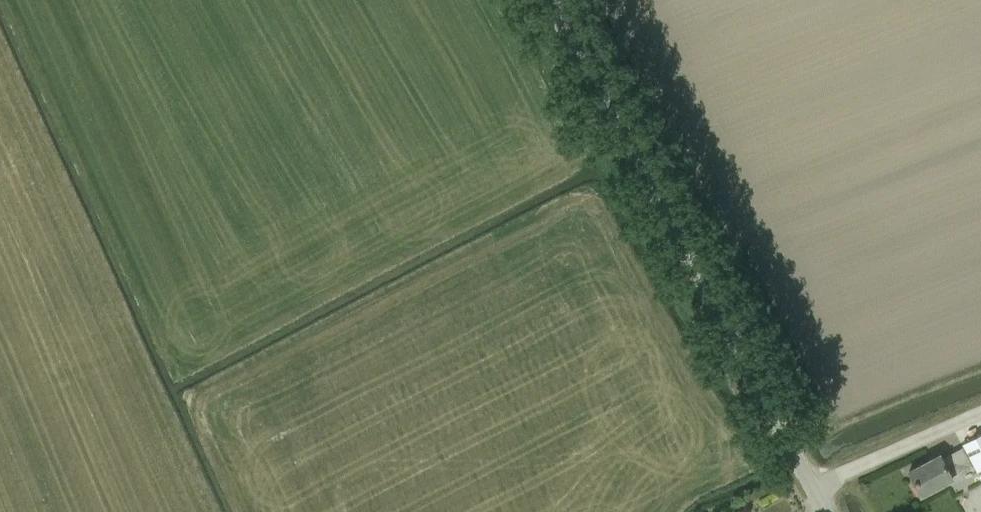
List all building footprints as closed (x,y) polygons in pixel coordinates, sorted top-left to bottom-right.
[(972,466),(974,465),(980,479),(980,435),(962,445),(963,447),(962,448),(941,459),(940,456),(909,472),(921,496),(952,480),(951,478),(972,466)]
